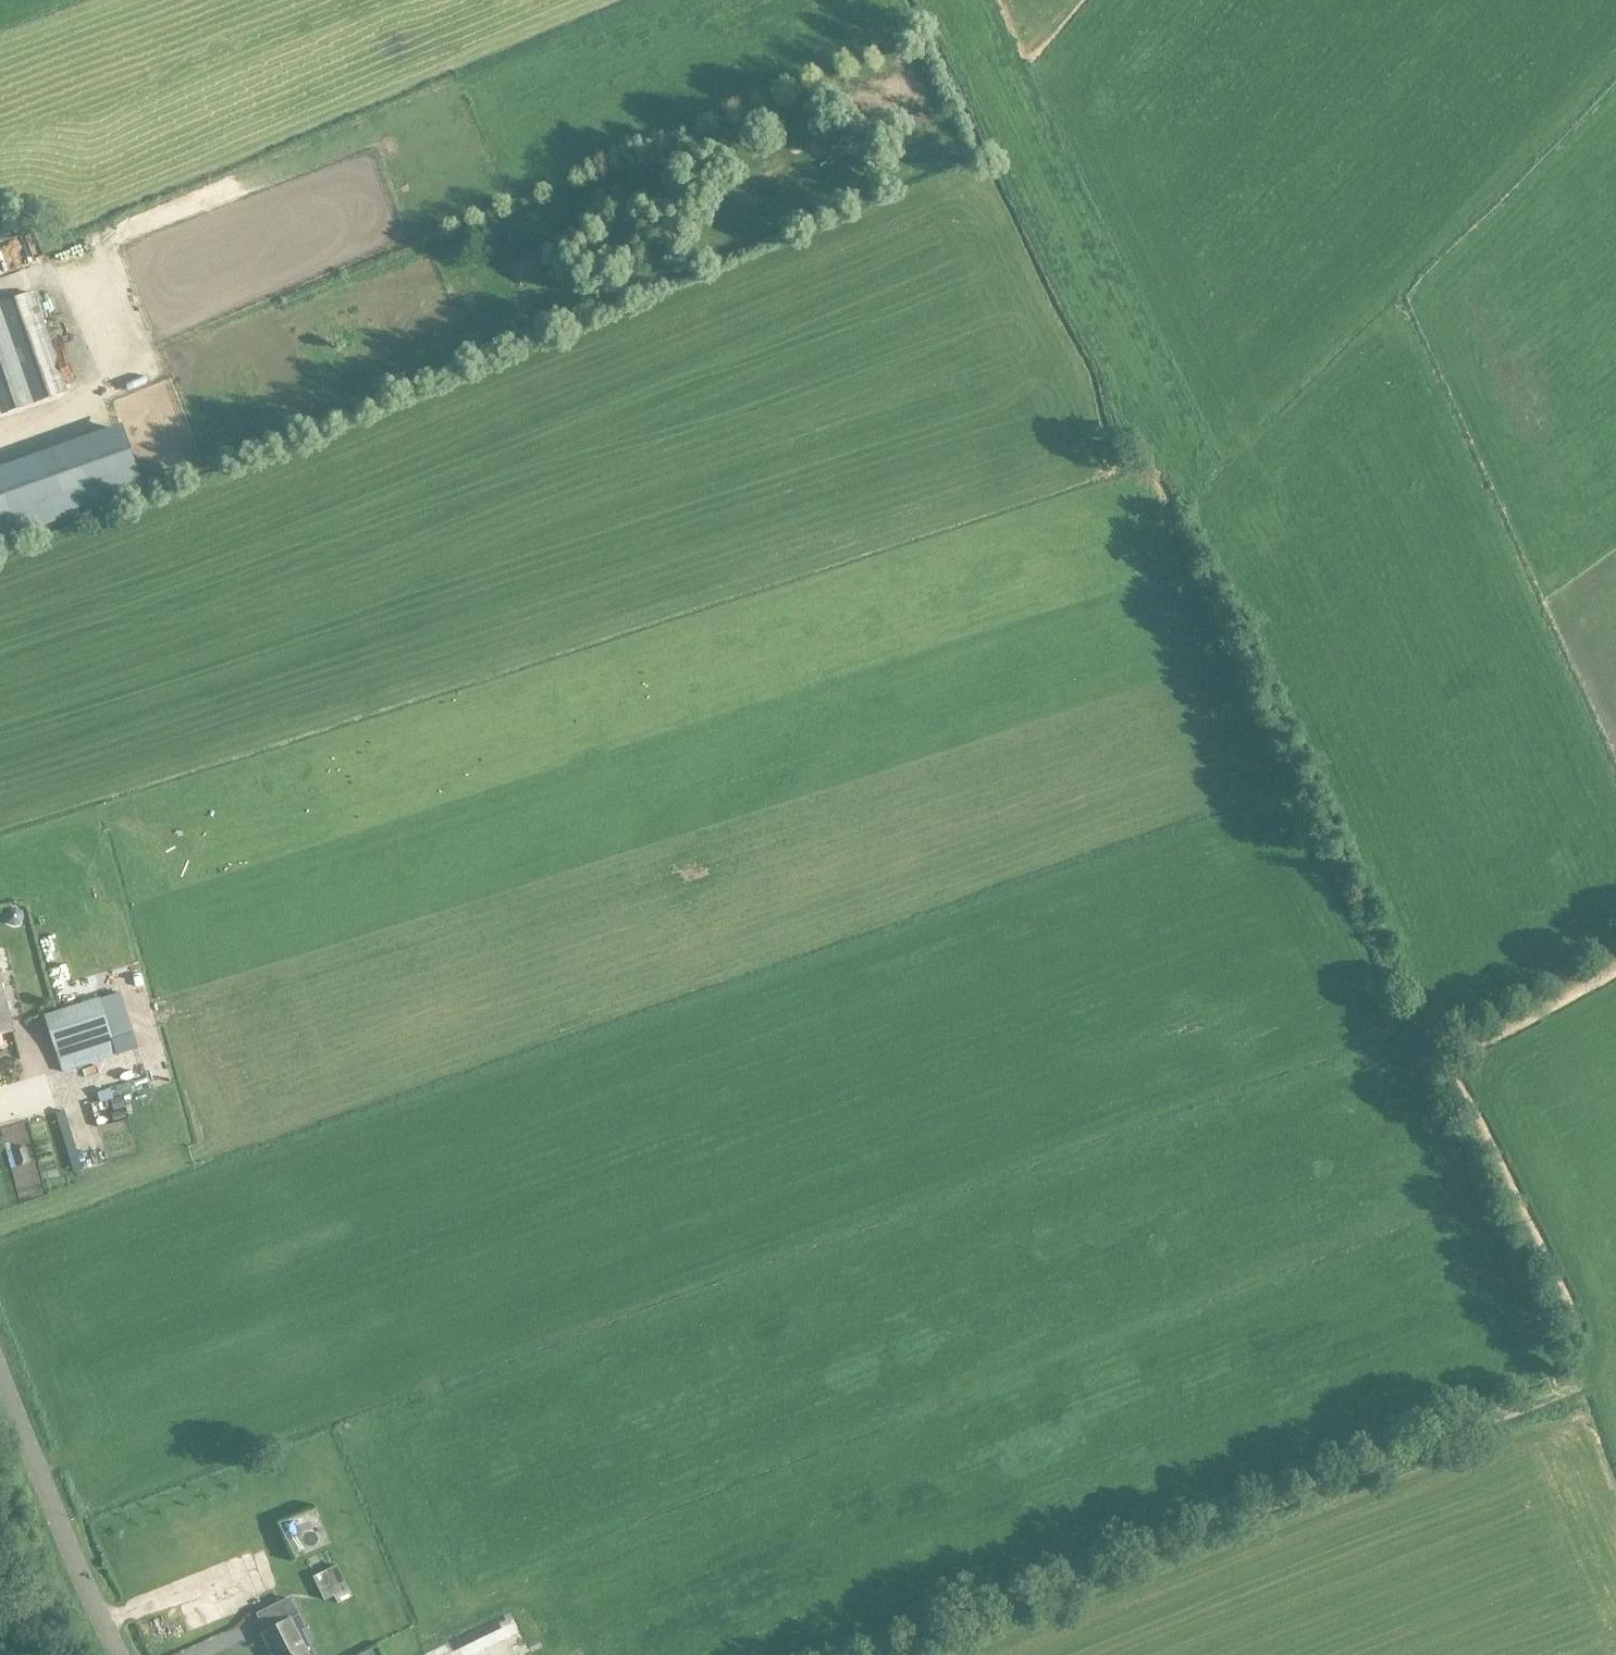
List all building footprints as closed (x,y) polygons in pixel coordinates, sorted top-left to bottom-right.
[(34,293),(0,305),(0,414),(68,391),(34,293)] [(0,478),(0,541),(75,516),(51,462),(0,478)] [(17,908),(10,909),(6,915),(8,921),(13,925),(20,924),(24,918),(22,911),(17,908)] [(13,1032),(6,1006),(0,981),(0,1035),(13,1032)] [(101,998),(45,1016),(63,1071),(97,1060),(117,1054),(101,998)] [(115,1110),(124,1107),(121,1097),(112,1100),(115,1110)] [(26,1145),(15,1149),(20,1164),(31,1161),(26,1145)] [(276,1526),(267,1529),(276,1552),(285,1548),(276,1526)] [(222,1574),(185,1589),(193,1611),(247,1589),(240,1570),(247,1567),(241,1552),(217,1562),(222,1574)] [(348,1588),(344,1581),(321,1592),(325,1600),(348,1588)] [(263,1633),(275,1654),(314,1654),(301,1630),(305,1628),(298,1614),(263,1633)] [(473,1654),(474,1654),(512,1646),(504,1614),(465,1624),(473,1654)]
